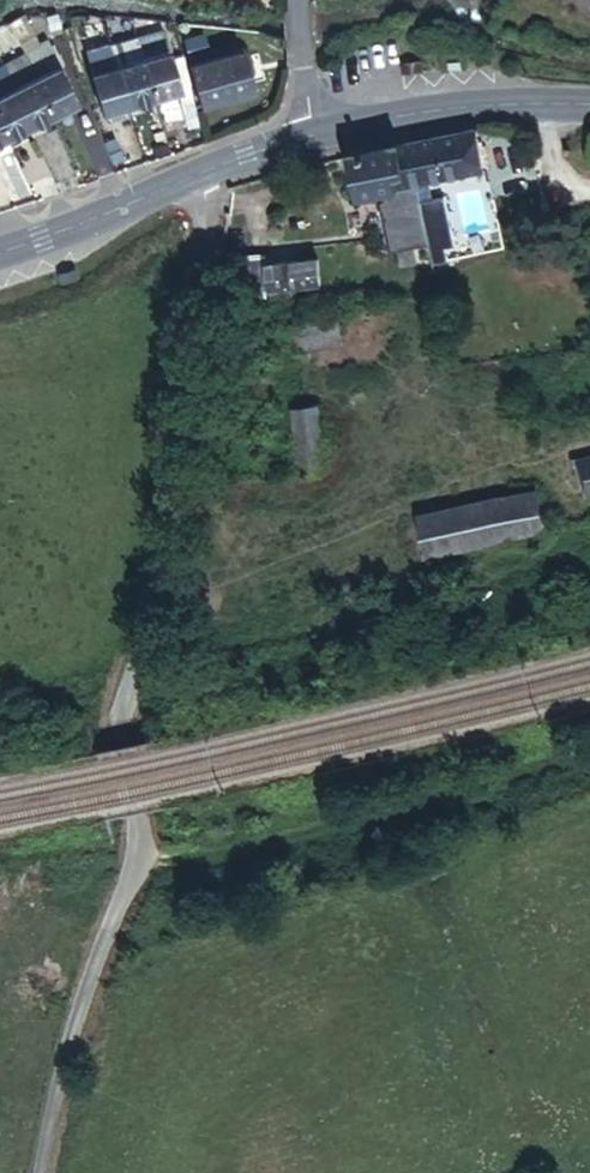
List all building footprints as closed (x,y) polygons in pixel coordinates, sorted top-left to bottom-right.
[(165,90),(173,87),(161,36),(160,32),(134,39),(152,107),(168,102),(165,90)] [(173,87),(194,81),(186,48),(178,43),(175,32),(161,36),(173,87)] [(62,66),(80,58),(71,36),(53,44),(62,66)] [(137,112),(152,107),(134,39),(114,44),(119,65),(112,66),(114,83),(122,82),(126,98),(135,105),(137,112)] [(227,85),(275,75),(269,42),(220,53),(227,85)] [(39,75),(62,66),(53,44),(30,54),(39,75)] [(5,64),(14,86),(39,75),(30,54),(5,64)] [(77,100),(95,93),(80,58),(62,66),(77,100)] [(419,61),(401,63),(402,71),(420,69),(419,61)] [(14,86),(5,64),(0,66),(0,92),(14,86)] [(54,110),(77,100),(62,66),(39,75),(54,110)] [(28,121),(54,110),(39,75),(14,86),(28,121)] [(8,131),(13,141),(34,131),(28,121),(14,86),(0,92),(0,135),(8,131)] [(416,186),(481,173),(473,130),(408,143),(416,186)] [(582,130),(581,163),(589,163),(589,130),(582,130)] [(355,198),(416,186),(408,143),(346,155),(355,198)] [(267,285),(333,277),(330,248),(289,253),(288,245),(262,248),(263,253),(267,285)] [(245,288),(267,285),(263,253),(241,256),(245,288)] [(77,270),(60,276),(63,283),(80,277),(77,270)] [(296,343),(352,330),(346,303),(290,316),(296,343)] [(322,463),(345,458),(330,397),(307,402),(322,463)] [(562,530),(571,528),(562,483),(445,506),(454,552),(494,544),(498,561),(520,557),(516,539),(542,534),(546,550),(565,547),(562,530)]
